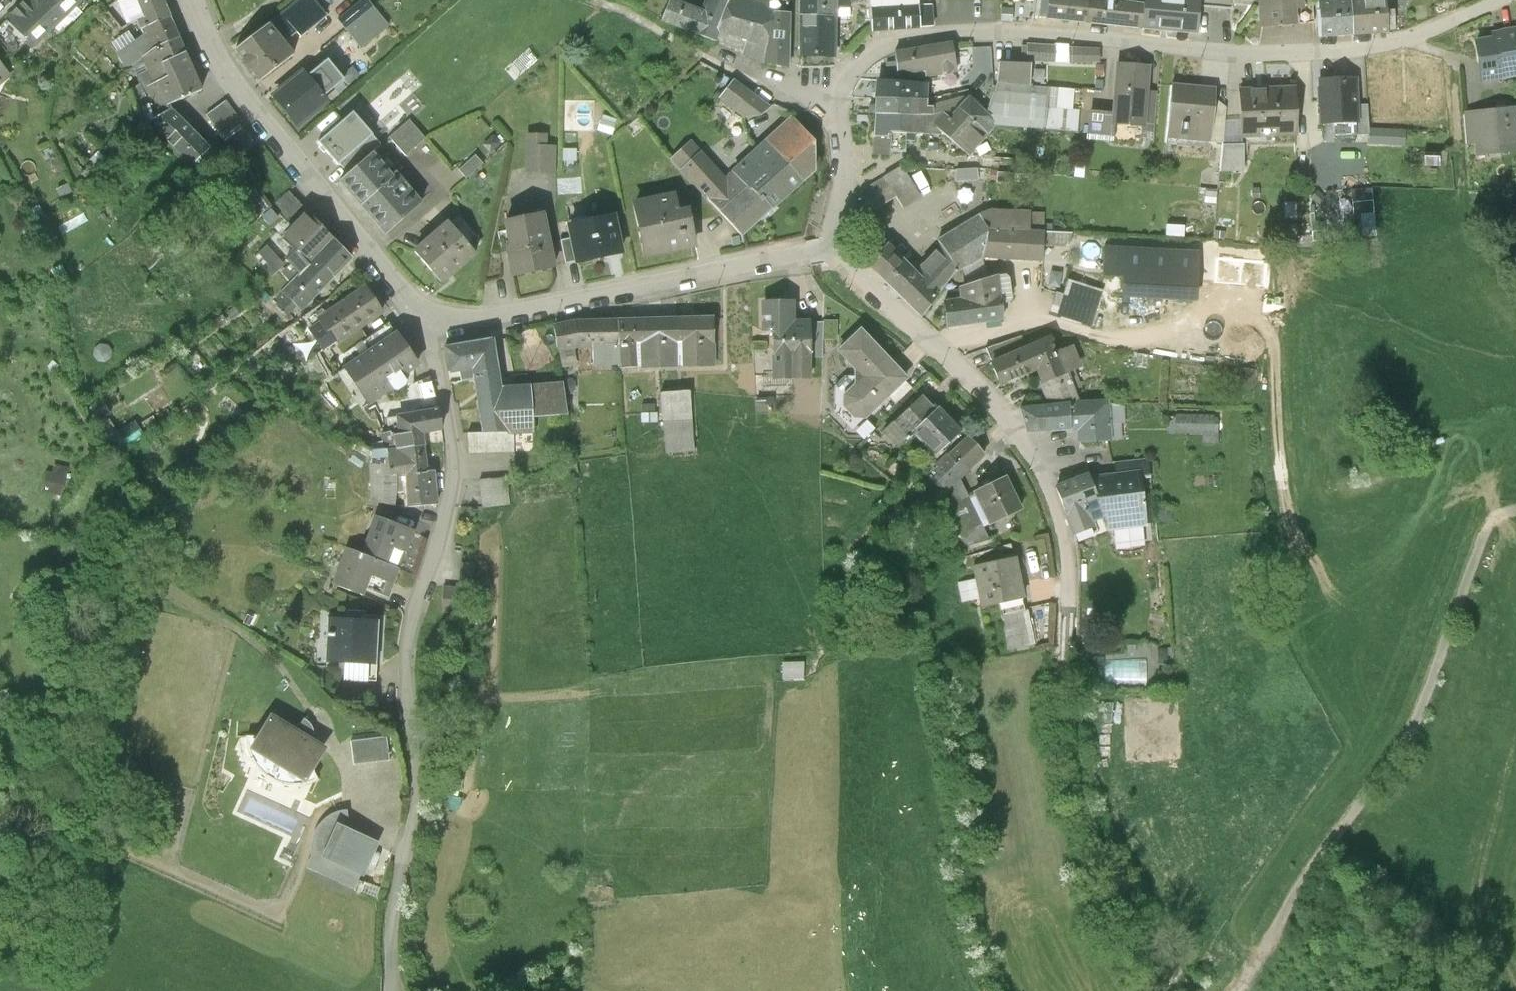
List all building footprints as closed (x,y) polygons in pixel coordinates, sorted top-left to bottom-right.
[(57,21),(42,3),(39,0),(30,0),(9,19),(28,40),(32,44),(57,21)] [(42,3),(57,21),(80,0),(45,0),(42,3)] [(146,28),(173,19),(164,0),(120,0),(130,23),(142,18),(146,28)] [(266,26),(281,44),(322,12),(313,0),(299,0),(266,26)] [(338,19),(361,47),(388,25),(367,0),(361,0),(338,19)] [(720,32),(726,14),(731,0),(706,0),(701,11),(674,0),(671,0),(662,21),(715,43),(720,32)] [(726,14),(769,25),(770,12),(771,0),(731,0),(726,14)] [(770,12),(790,12),(789,0),(771,0),(770,12)] [(802,62),(834,62),(834,8),(834,0),(802,0),(802,62)] [(834,8),(849,8),(849,0),(834,0),(834,8)] [(871,13),(917,12),(917,7),(917,0),(871,0),(871,13)] [(1087,30),(1089,3),(1085,3),(1076,2),(1077,0),(1050,0),(1048,27),(1087,30)] [(1142,7),(1140,34),(1194,38),(1197,0),(1143,0),(1142,7)] [(1260,28),(1293,25),(1292,8),(1301,7),(1300,0),(1257,0),(1260,28)] [(1360,2),(1350,3),(1353,37),(1385,34),(1383,0),(1360,2)] [(1104,4),(1089,3),(1087,30),(1140,34),(1142,7),(1104,4)] [(1350,3),(1314,5),(1317,39),(1353,37),(1350,3)] [(931,6),(917,7),(917,12),(918,30),(932,29),(931,6)] [(770,12),(769,25),(768,47),(764,62),(788,68),(790,12),(770,12)] [(918,30),(917,12),(871,13),(872,37),(918,35),(918,30)] [(720,32),(768,47),(769,25),(726,14),(720,32)] [(9,19),(0,27),(0,43),(11,55),(28,40),(9,19)] [(129,67),(143,57),(155,48),(179,36),(173,19),(146,28),(148,34),(118,53),(129,67)] [(281,44),(266,26),(234,52),(257,81),(290,55),(281,44)] [(1482,84),(1515,79),(1515,34),(1495,38),(1496,45),(1476,48),(1482,84)] [(143,57),(154,81),(169,74),(162,62),(186,50),(179,36),(155,48),(143,57)] [(2,63),(11,55),(0,43),(0,61),(2,63)] [(894,51),(898,78),(914,78),(955,72),(951,43),(894,51)] [(1027,44),(1027,61),(1029,61),(1067,62),(1070,60),(1098,60),(1098,49),(1027,44)] [(203,89),(186,50),(162,62),(169,74),(154,81),(143,87),(156,117),(172,107),(170,103),(203,89)] [(342,84),(321,59),(277,95),(296,120),(342,84)] [(997,60),(995,86),(1028,90),(1029,61),(1027,61),(997,60)] [(0,61),(0,83),(11,74),(2,63),(0,61)] [(1145,67),(1119,65),(1116,110),(1115,122),(1141,124),(1143,91),(1145,67)] [(876,77),(875,95),(924,97),(925,79),(914,78),(898,78),(876,77)] [(1357,80),(1317,82),(1318,122),(1359,120),(1358,105),(1357,80)] [(767,109),(733,82),(719,99),(740,116),(744,119),(760,118),(767,109)] [(1028,90),(995,86),(986,115),(994,126),(1041,132),(1044,110),(1046,92),(1028,90)] [(1213,93),(1172,89),(1167,138),(1208,142),(1212,104),(1213,93)] [(1141,124),(1141,130),(1153,131),(1156,92),(1143,91),(1141,124)] [(1292,91),(1239,93),(1240,119),(1241,138),(1294,136),(1292,91)] [(924,97),(875,95),(874,111),(924,113),(924,97)] [(967,157),(994,126),(986,115),(967,95),(951,115),(947,119),(942,115),(934,125),(945,136),(967,157)] [(228,99),(206,114),(221,133),(241,118),(228,99)] [(717,147),(740,116),(719,99),(695,130),(717,147)] [(1226,105),(1212,104),(1208,142),(1222,143),(1224,120),(1226,105)] [(1370,104),(1358,105),(1359,120),(1359,135),(1372,135),(1370,104)] [(174,111),(172,107),(156,117),(151,120),(191,164),(192,164),(210,148),(210,147),(174,111)] [(1114,134),(1115,122),(1116,110),(1089,108),(1087,132),(1114,134)] [(923,133),(945,136),(934,125),(942,115),(947,119),(951,115),(942,109),(924,113),(923,133)] [(1468,113),(1470,138),(1484,152),(1515,149),(1515,117),(1515,109),(1468,113)] [(1077,113),(1044,110),(1041,132),(1075,136),(1077,113)] [(923,133),(924,113),(874,111),(872,154),(889,155),(889,151),(904,151),(904,133),(923,133)] [(355,113),(335,130),(321,142),(338,162),(372,134),(355,113)] [(815,144),(793,119),(734,171),(723,181),(702,157),(699,160),(684,173),(742,238),(815,174),(815,144)] [(1224,120),(1222,143),(1241,143),(1241,138),(1240,119),(1224,120)] [(410,122),(390,138),(406,157),(426,140),(410,122)] [(1406,131),(1370,129),(1369,144),(1405,146),(1406,131)] [(545,136),(527,136),(527,171),(555,171),(555,145),(545,145),(545,136)] [(681,175),(684,173),(699,160),(681,138),(663,152),(681,175)] [(1244,143),(1241,143),(1222,143),(1219,172),(1244,172),(1244,143)] [(223,164),(210,148),(192,164),(207,177),(223,164)] [(577,151),(564,151),(564,164),(576,164),(577,151)] [(343,180),(362,201),(391,176),(372,154),(343,180)] [(459,171),(466,180),(483,166),(475,157),(459,171)] [(902,167),(861,193),(861,205),(873,208),(895,193),(904,208),(920,198),(902,167)] [(954,167),(954,180),(979,180),(979,167),(954,167)] [(395,173),(391,176),(362,201),(388,232),(421,203),(395,173)] [(932,191),(935,199),(954,191),(951,182),(932,191)] [(1359,214),(1375,211),(1371,183),(1354,185),(1359,214)] [(271,207),(257,187),(243,196),(258,216),(271,207)] [(70,197),(66,188),(56,193),(60,202),(70,197)] [(304,209),(288,193),(273,208),(288,224),(304,209)] [(636,203),(647,259),(696,249),(688,211),(677,213),(674,195),(636,203)] [(43,218),(38,209),(30,214),(35,223),(43,218)] [(989,211),(978,217),(990,231),(1029,233),(1030,212),(989,211)] [(336,239),(311,213),(286,237),(298,250),(290,257),(302,271),(336,239)] [(543,214),(506,222),(516,269),(553,261),(543,214)] [(612,217),(569,225),(572,239),(577,263),(619,255),(612,217)] [(981,261),(981,257),(990,231),(978,217),(938,242),(940,244),(956,272),(981,261)] [(476,256),(449,224),(416,252),(443,284),(476,256)] [(1029,233),(990,231),(981,257),(1041,260),(1044,234),(1029,233)] [(352,256),(336,239),(302,271),(288,285),(304,302),(352,256)] [(565,265),(577,263),(572,239),(560,242),(565,265)] [(937,296),(956,272),(940,244),(912,272),(937,296)] [(285,265),(268,246),(256,257),(274,276),(285,265)] [(1198,251),(1104,246),(1102,276),(1121,278),(1122,298),(1196,303),(1198,251)] [(920,316),(937,296),(912,272),(887,247),(868,267),(920,316)] [(1007,273),(1007,259),(986,259),(986,273),(1007,273)] [(1069,267),(1041,264),(1038,288),(1056,291),(1062,292),(1068,278),(1069,267)] [(945,300),(948,326),(1003,319),(998,274),(981,276),(960,285),(962,298),(945,300)] [(1068,278),(1062,292),(1097,304),(1102,289),(1068,278)] [(381,311),(368,288),(321,315),(334,338),(381,311)] [(1090,327),(1097,304),(1062,292),(1056,291),(1048,313),(1090,327)] [(712,319),(659,320),(659,368),(713,367),(712,319)] [(622,369),(659,368),(659,320),(621,321),(621,346),(622,369)] [(621,321),(576,322),(556,326),(559,350),(575,347),(578,347),(621,346),(621,321)] [(810,324),(774,325),(775,381),(811,381),(810,359),(810,324)] [(824,324),(810,324),(810,359),(824,359),(824,324)] [(907,378),(862,326),(840,348),(856,367),(855,383),(844,393),(842,404),(854,417),(865,417),(907,378)] [(419,368),(399,336),(349,367),(371,403),(394,389),(396,393),(401,393),(408,388),(408,385),(403,378),(419,368)] [(1049,337),(991,360),(1000,382),(1037,367),(1042,379),(1063,371),(1055,351),(1049,337)] [(474,367),(483,432),(513,432),(532,431),(530,416),(529,385),(500,388),(492,340),(444,348),(447,371),(474,367)] [(1069,346),(1055,351),(1063,371),(1067,369),(1076,366),(1069,346)] [(578,366),(575,347),(559,350),(563,368),(578,366)] [(1253,389),(1255,369),(1246,367),(1243,387),(1253,389)] [(1042,379),(1055,406),(1069,405),(1083,405),(1067,369),(1063,371),(1042,379)] [(562,381),(529,385),(530,416),(566,414),(562,381)] [(923,391),(894,419),(907,432),(935,404),(923,391)] [(690,396),(660,398),(669,464),(695,462),(690,396)] [(1083,405),(1069,405),(1070,428),(1080,428),(1081,443),(1108,441),(1106,404),(1083,405)] [(1028,430),(1070,428),(1069,405),(1055,406),(1020,408),(1028,430)] [(655,415),(654,407),(643,407),(643,416),(655,415)] [(1217,409),(1174,409),(1174,434),(1203,434),(1203,444),(1217,444),(1217,409)] [(397,437),(398,450),(425,447),(423,435),(441,433),(439,412),(401,416),(403,437),(397,437)] [(961,433),(940,412),(918,433),(940,454),(961,433)] [(513,447),(513,432),(483,432),(469,432),(470,447),(513,447)] [(967,441),(938,469),(955,486),(961,480),(984,458),(967,441)] [(354,454),(370,462),(392,460),(391,451),(371,452),(358,446),(354,454)] [(427,471),(425,447),(398,450),(391,451),(392,460),(393,475),(397,474),(407,473),(410,507),(438,504),(435,471),(427,471)] [(398,488),(397,474),(393,475),(392,460),(370,462),(371,501),(395,506),(398,488)] [(1116,463),(1117,477),(1139,475),(1150,474),(1149,460),(1116,463)] [(1091,522),(1105,516),(1095,488),(1089,474),(1058,486),(1076,532),(1092,526),(1091,522)] [(1108,487),(1095,488),(1105,516),(1111,515),(1112,528),(1143,525),(1141,498),(1139,475),(1117,477),(1107,478),(1108,487)] [(510,503),(506,476),(481,479),(484,506),(510,503)] [(1022,509),(1006,478),(975,494),(991,525),(1022,509)] [(985,527),(991,525),(975,494),(970,497),(961,480),(955,486),(944,495),(964,551),(991,540),(985,527)] [(1143,525),(1154,524),(1152,498),(1141,498),(1143,525)] [(1158,521),(1170,524),(1174,508),(1162,505),(1158,521)] [(373,511),(358,552),(399,567),(414,526),(373,511)] [(388,595),(399,567),(358,552),(350,549),(336,585),(366,596),(369,588),(388,595)] [(1017,563),(978,571),(986,611),(1025,604),(1017,563)] [(975,579),(960,581),(963,599),(978,597),(975,579)] [(445,586),(443,612),(463,614),(466,588),(445,586)] [(1037,646),(1029,610),(1002,615),(1010,651),(1037,646)] [(377,621),(328,620),(327,665),(344,665),(377,665),(377,621)] [(804,679),(803,662),(782,663),(783,680),(804,679)] [(376,683),(377,665),(344,665),(344,683),(376,683)] [(1154,712),(1176,712),(1176,702),(1154,703),(1154,712)] [(325,745),(269,710),(253,736),(246,737),(245,744),(247,751),(249,758),(254,766),(259,772),(264,775),(271,780),(279,783),(288,785),(297,786),(309,784),(319,780),(312,767),(325,745)] [(386,736),(350,741),(354,765),(389,760),(386,736)] [(379,841),(349,826),(346,808),(337,809),(331,812),(326,815),(321,819),(317,825),(313,831),(311,838),(310,845),(310,855),(319,854),(362,875),(379,841)]
